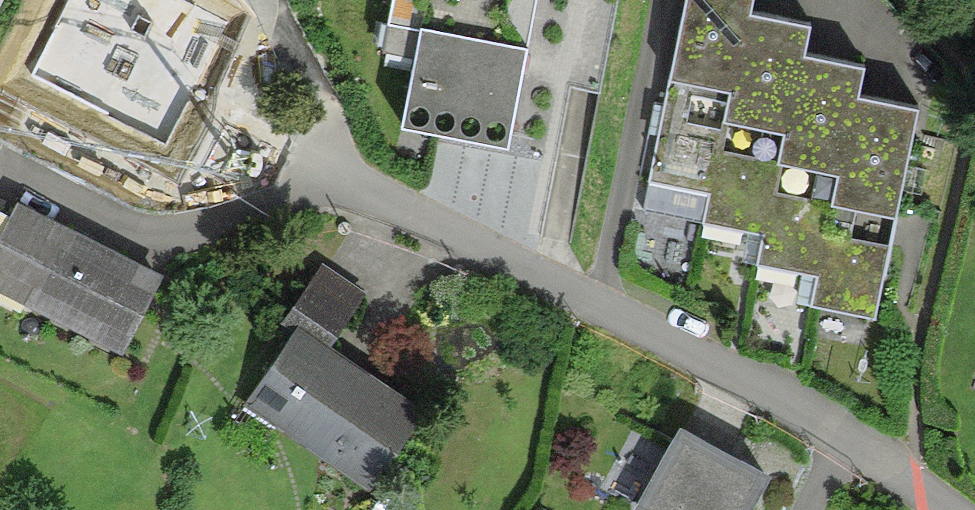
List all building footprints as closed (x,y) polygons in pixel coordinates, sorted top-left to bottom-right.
[(174,0),(75,0),(37,74),(164,138),(222,24),(174,0)] [(389,32),(422,39),(403,139),(508,160),(528,61),(525,60),(527,48),(537,0),(395,0),(389,32)] [(750,26),(756,0),(690,0),(664,122),(649,186),(712,200),(750,26)] [(802,68),(809,39),(750,26),(712,200),(705,229),(753,239),(764,242),(802,68)] [(865,82),(802,68),(764,242),(758,269),(805,279),(821,283),(859,109),(865,82)] [(918,122),(859,109),(821,283),(815,310),(874,323),(898,215),(918,122)] [(17,190),(0,226),(0,287),(64,318),(61,322),(123,352),(166,263),(111,236),(17,190)] [(331,336),(365,287),(323,257),(282,315),(293,322),(299,314),(331,336)] [(293,322),(242,400),(371,483),(426,397),(355,351),(331,336),(299,314),(293,322)] [(681,407),(631,503),(645,509),(743,509),(772,455),(727,432),(681,407)]
